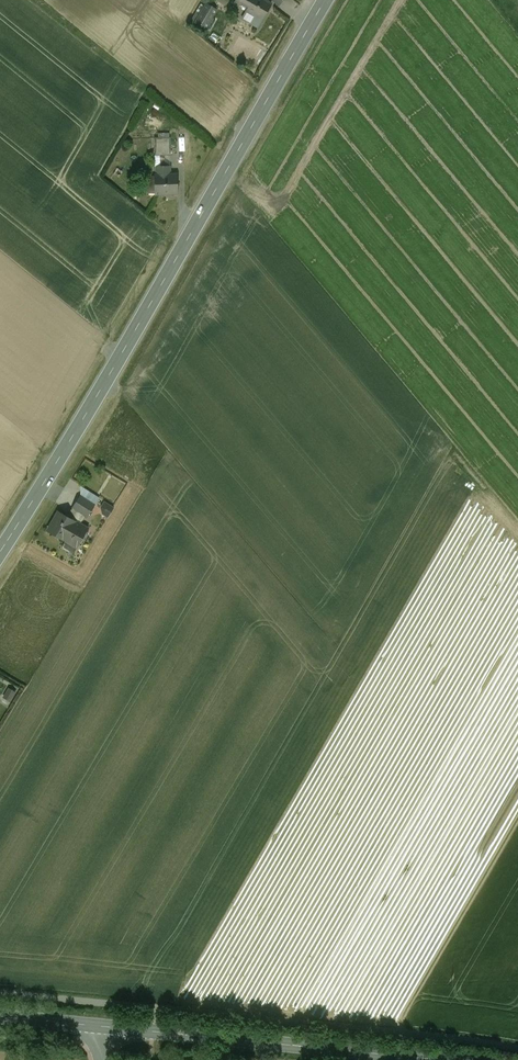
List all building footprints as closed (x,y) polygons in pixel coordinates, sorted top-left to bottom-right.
[(234,3),(238,6),(240,4),(248,9),(242,18),(258,27),(271,4),(265,0),(236,0),(234,3)] [(216,9),(207,3),(195,23),(205,29),(216,9)] [(171,138),(155,138),(155,155),(156,155),(171,155),(171,138)] [(171,166),(156,167),(156,175),(155,175),(156,194),(177,193),(177,174),(171,174),(171,166)] [(95,505),(81,496),(73,508),(78,512),(85,516),(87,517),(95,505)] [(73,520),(59,512),(48,531),(64,540),(65,540),(76,547),(76,548),(88,529),(87,529),(79,524),(85,516),(78,512),(73,520)]
